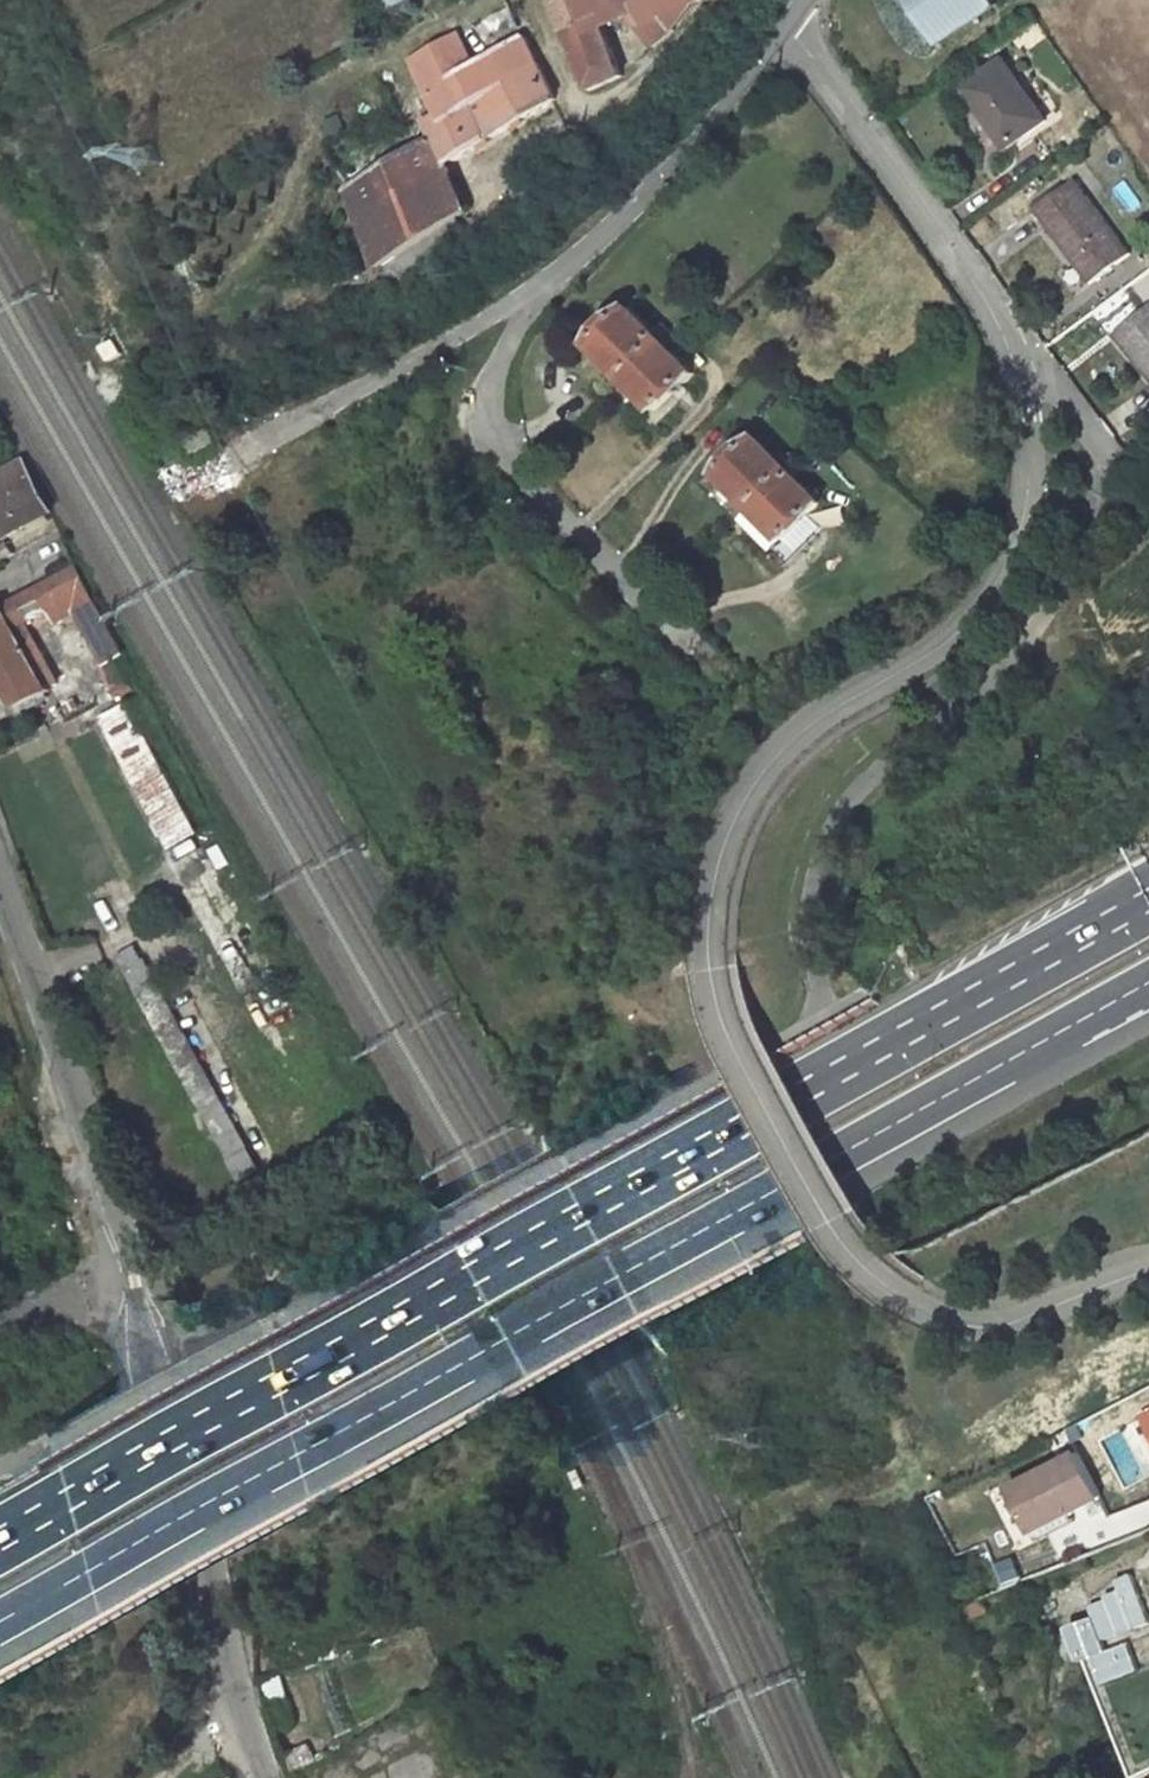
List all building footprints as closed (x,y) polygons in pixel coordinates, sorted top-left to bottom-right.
[(563,30),(566,29),(592,89),(625,75),(604,27),(599,15),(612,8),(618,21),(623,18),(624,21),(627,23),(630,24),(633,24),(636,22),(637,19),(637,16),(636,13),(641,10),(647,23),(641,29),(656,47),(680,27),(695,5),(702,0),(549,0),(563,30)] [(940,41),(992,6),(988,0),(912,0),(940,41)] [(618,21),(612,8),(599,15),(604,27),(618,21)] [(387,266),(394,278),(456,238),(449,225),(470,212),(448,164),(556,99),(538,64),(544,46),(532,18),(492,39),(498,52),(468,69),(451,38),(416,59),(443,121),(438,124),(441,132),(348,188),(383,267),(387,266)] [(1005,60),(965,87),(1007,147),(1047,121),(1005,60)] [(1076,179),(1036,210),(1091,283),(1132,253),(1076,179)] [(632,306),(593,341),(658,410),(696,372),(670,345),(678,336),(666,325),(657,333),(632,306)] [(1117,334),(1148,375),(1148,308),(1117,334)] [(760,437),(721,473),(785,541),(794,531),(812,513),(823,502),(798,475),(806,467),(794,456),(785,464),(760,437)] [(34,461),(0,479),(0,512),(13,536),(59,509),(34,461)] [(812,513),(794,531),(800,538),(819,520),(812,513)] [(18,554),(14,546),(0,552),(0,564),(18,554)] [(18,708),(51,692),(21,629),(34,623),(54,613),(61,624),(82,615),(104,652),(124,641),(85,566),(0,608),(0,674),(18,708)] [(21,629),(51,692),(64,684),(34,623),(21,629)] [(128,706),(104,719),(172,849),(196,836),(128,706)] [(238,1179),(257,1171),(222,1086),(203,1093),(238,1179)] [(1080,1453),(1013,1488),(1035,1533),(1073,1514),(1104,1498),(1080,1453)] [(1073,1514),(1035,1533),(1040,1542),(1076,1524),(1073,1514)] [(1107,1688),(1145,1675),(1132,1638),(1148,1632),(1148,1611),(1139,1583),(1090,1600),(1098,1622),(1075,1630),(1088,1669),(1099,1665),(1107,1688)]
